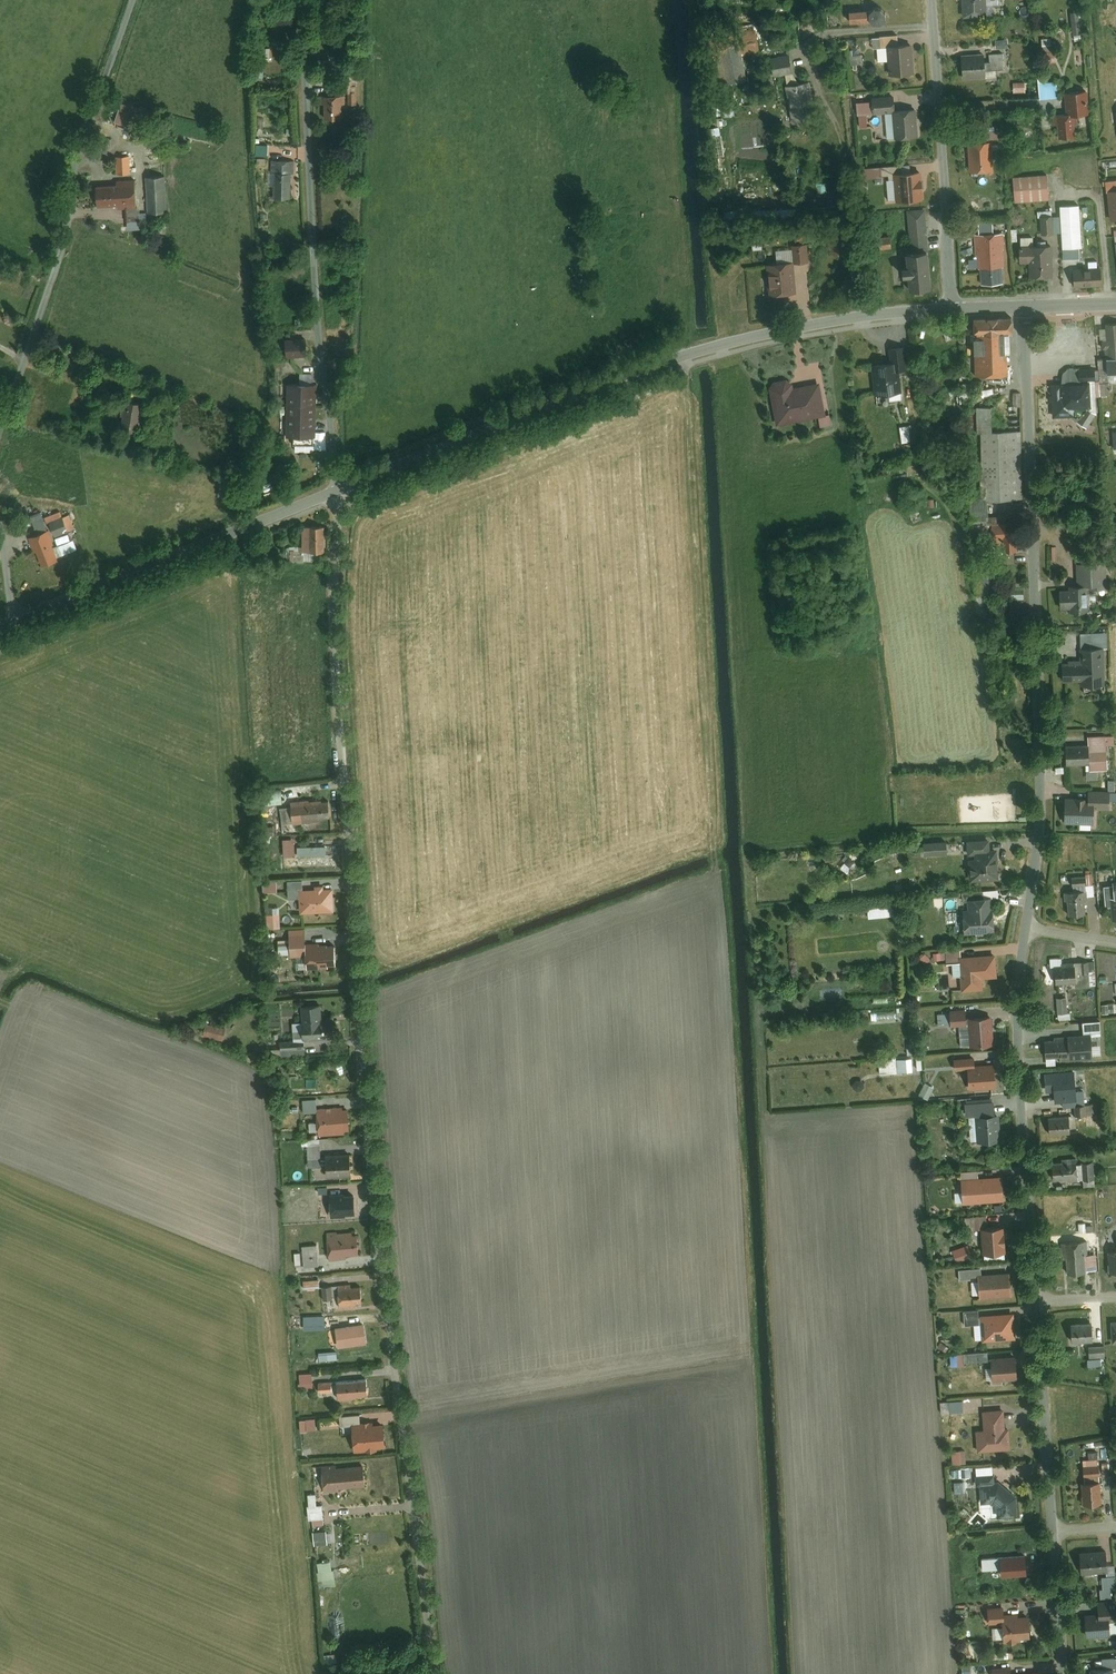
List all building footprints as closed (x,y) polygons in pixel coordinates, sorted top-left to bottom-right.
[(961,15),(984,15),(984,4),(984,0),(960,0),(961,15)] [(885,19),(887,16),(887,12),(884,9),(881,7),(877,7),(874,10),(872,13),(872,17),(875,20),(878,22),(882,22),(885,19)] [(862,9),(846,10),(847,22),(863,21),(862,9)] [(751,28),(706,36),(710,60),(720,58),(743,55),(755,53),(751,28)] [(899,33),(880,35),(880,45),(887,44),(900,44),(899,33)] [(900,44),(887,44),(889,72),(914,71),(912,43),(900,44)] [(850,65),(864,63),(863,49),(849,50),(850,65)] [(1053,51),(1040,52),(1041,61),(1053,60),(1053,51)] [(1005,68),(1004,52),(989,53),(989,61),(990,69),(1005,68)] [(983,53),(960,54),(961,77),(985,76),(984,69),(984,61),(983,53)] [(791,54),(771,56),(774,74),(793,71),(791,54)] [(743,55),(720,58),(724,85),(747,81),(743,55)] [(1026,80),(1013,81),(1013,91),(1026,91),(1026,80)] [(1056,81),(1038,82),(1039,98),(1057,97),(1056,81)] [(1088,90),(1063,91),(1065,113),(1071,113),(1089,112),(1088,90)] [(360,91),(352,91),(352,103),(360,103),(360,91)] [(891,95),(870,97),(871,111),(893,109),(892,108),(891,95)] [(341,96),(322,96),(323,120),(341,120),(341,96)] [(857,112),(871,111),(870,97),(856,98),(857,112)] [(153,132),(160,112),(125,101),(119,120),(153,132)] [(917,106),(892,108),(893,109),(895,135),(919,133),(917,106)] [(1055,114),(1057,136),(1072,135),(1071,113),(1065,113),(1055,114)] [(994,139),(993,125),(982,126),(983,140),(990,140),(994,139)] [(983,140),(967,141),(969,170),(991,168),(990,140),(983,140)] [(133,155),(118,155),(119,174),(134,174),(133,155)] [(881,165),(859,167),(859,178),(881,177),(881,165)] [(922,170),(894,172),(896,199),(923,198),(922,170)] [(293,173),(274,173),(274,199),(293,199),(293,173)] [(1045,174),(1012,176),(1014,200),(1047,198),(1045,174)] [(91,187),(93,208),(131,203),(128,177),(110,179),(111,185),(91,187)] [(165,179),(145,180),(147,213),(167,212),(165,179)] [(1103,180),(1104,191),(1107,191),(1115,189),(1115,179),(1103,180)] [(1107,191),(1110,219),(1115,218),(1115,189),(1107,191)] [(1082,204),(1061,205),(1064,256),(1085,255),(1082,204)] [(928,208),(909,209),(912,251),(931,250),(928,208)] [(1053,215),(1040,216),(1041,232),(1054,232),(1053,215)] [(993,221),(979,222),(979,233),(993,232),(993,221)] [(979,233),(976,233),(978,266),(980,266),(1002,265),(1004,264),(1003,247),(1005,247),(1004,232),(993,232),(979,233)] [(762,247),(761,235),(751,235),(752,248),(762,247)] [(809,243),(792,244),(793,260),(810,260),(809,243)] [(1053,244),(1019,245),(1019,260),(1030,259),(1030,275),(1054,275),(1053,244)] [(912,251),(901,252),(901,265),(902,274),(902,287),(932,286),(931,250),(912,251)] [(793,260),(766,263),(769,295),(796,292),(793,260)] [(901,265),(894,265),(894,275),(902,274),(901,265)] [(980,266),(981,282),(1003,281),(1002,265),(980,266)] [(1102,267),(1073,268),(1074,285),(1102,283),(1102,267)] [(1010,319),(972,321),(972,330),(977,330),(977,337),(969,337),(969,352),(974,352),(975,374),(1009,373),(1008,350),(1011,350),(1010,319)] [(1103,323),(1104,338),(1100,338),(1101,348),(1105,348),(1106,355),(1101,355),(1102,373),(1115,372),(1115,322),(1103,323)] [(284,338),(285,357),(310,356),(309,337),(284,338)] [(905,368),(902,345),(892,346),(893,359),(895,369),(905,368)] [(893,359),(871,362),(875,392),(897,390),(895,369),(893,359)] [(1060,374),(1060,384),(1085,382),(1086,378),(1095,378),(1094,365),(1067,367),(1060,374)] [(790,378),(768,382),(775,420),(821,412),(816,382),(791,386),(790,378)] [(1060,384),(1050,384),(1052,415),(1071,414),(1071,406),(1087,405),(1085,382),(1060,384)] [(315,385),(288,385),(288,439),(315,439),(315,385)] [(1022,391),(1013,392),(1013,405),(1022,405),(1022,391)] [(141,405),(123,402),(118,427),(136,430),(141,405)] [(992,405),(978,406),(979,432),(983,432),(993,432),(992,405)] [(1085,407),(1076,420),(1084,426),(1094,413),(1085,407)] [(901,441),(910,440),(909,424),(900,425),(901,441)] [(993,432),(983,432),(985,499),(989,499),(1025,497),(1023,431),(993,432)] [(968,499),(969,524),(990,523),(990,518),(989,499),(985,499),(968,499)] [(64,515),(49,521),(54,534),(68,528),(64,515)] [(991,544),(1002,543),(1001,525),(1001,517),(990,518),(990,523),(991,544)] [(1002,551),(1016,550),(1015,525),(1001,525),(1002,543),(1002,551)] [(324,528),(302,528),(302,553),(324,553),(324,528)] [(56,562),(43,532),(27,539),(40,569),(56,562)] [(1106,562),(1075,563),(1076,586),(1089,585),(1107,584),(1106,562)] [(1071,606),(1071,611),(1090,610),(1089,585),(1076,586),(1070,586),(1070,589),(1071,606)] [(1070,589),(1058,589),(1059,607),(1071,606),(1070,589)] [(1082,633),(1082,648),(1107,647),(1106,632),(1082,633)] [(1107,647),(1082,648),(1083,660),(1084,679),(1084,684),(1108,683),(1107,647)] [(1083,660),(1062,660),(1062,680),(1084,679),(1083,660)] [(1112,735),(1086,735),(1086,744),(1087,762),(1087,769),(1105,769),(1105,744),(1113,744),(1112,735)] [(1086,744),(1065,745),(1065,762),(1087,762),(1086,744)] [(1087,793),(1087,800),(1061,800),(1061,821),(1092,821),(1093,807),(1109,808),(1109,793),(1087,793)] [(318,798),(289,801),(290,806),(292,821),(332,816),(330,799),(318,800),(318,798)] [(290,806),(279,807),(281,822),(292,821),(290,806)] [(260,842),(269,843),(272,826),(262,824),(260,842)] [(990,850),(989,839),(965,841),(966,851),(973,851),(990,850)] [(944,840),(921,842),(922,853),(945,851),(944,840)] [(967,862),(968,878),(1000,876),(998,849),(990,850),(973,851),(974,862),(967,862)] [(1085,875),(1070,876),(1071,886),(1086,885),(1085,875)] [(302,879),(285,880),(286,896),(298,896),(298,889),(302,889),(302,879)] [(276,880),(262,881),(263,891),(276,890),(276,880)] [(302,889),(298,889),(298,896),(299,912),(332,910),(331,887),(322,888),(322,884),(313,884),(313,888),(302,889)] [(1096,894),(1095,884),(1086,885),(1087,890),(1087,895),(1096,894)] [(999,898),(998,888),(963,890),(964,900),(989,899),(999,898)] [(1087,890),(1066,892),(1068,914),(1085,913),(1084,899),(1087,899),(1087,895),(1087,890)] [(989,899),(964,900),(964,910),(959,910),(960,930),(994,927),(993,909),(989,909),(989,899)] [(891,916),(891,903),(867,903),(867,916),(891,916)] [(280,913),(268,913),(269,926),(280,926),(280,913)] [(306,928),(290,929),(292,954),(307,953),(307,945),(306,928)] [(336,944),(307,945),(307,953),(308,964),(337,963),(336,944)] [(958,947),(945,948),(945,951),(946,958),(946,961),(959,960),(958,956),(958,947)] [(945,951),(933,951),(934,959),(946,958),(945,951)] [(994,953),(958,956),(959,960),(961,989),(982,988),(981,976),(996,975),(994,953)] [(1072,962),(1072,964),(1073,982),(1073,986),(1097,985),(1096,960),(1072,962)] [(1072,964),(1052,965),(1053,983),(1073,982),(1072,964)] [(1067,996),(1055,997),(1056,1012),(1068,1012),(1067,996)] [(321,1005),(302,1006),(303,1022),(322,1020),(321,1005)] [(965,1008),(949,1009),(950,1023),(966,1022),(965,1008)] [(898,1017),(897,1010),(871,1011),(872,1019),(898,1017)] [(990,1016),(968,1017),(970,1045),(992,1043),(990,1016)] [(303,1022),(292,1022),(293,1039),(302,1039),(336,1036),(334,1019),(322,1020),(303,1022)] [(1100,1033),(1099,1020),(1081,1021),(1082,1034),(1089,1033),(1100,1033)] [(226,1028),(205,1023),(202,1034),(224,1039),(226,1028)] [(1089,1033),(1090,1056),(1101,1056),(1100,1043),(1107,1043),(1107,1032),(1100,1033),(1089,1033)] [(1082,1034),(1066,1035),(1066,1038),(1067,1055),(1067,1058),(1090,1056),(1089,1033),(1082,1034)] [(1045,1056),(1067,1055),(1066,1038),(1044,1039),(1045,1056)] [(280,1040),(281,1049),(303,1047),(302,1039),(293,1039),(280,1040)] [(911,1056),(896,1057),(897,1072),(912,1071),(911,1056)] [(975,1056),(954,1058),(955,1066),(968,1065),(975,1065),(975,1056)] [(975,1065),(968,1065),(970,1086),(994,1084),(993,1063),(975,1065)] [(1074,1070),(1042,1073),(1044,1090),(1052,1089),(1053,1101),(1062,1100),(1063,1105),(1076,1104),(1084,1103),(1083,1089),(1076,1089),(1074,1070)] [(926,1082),(919,1093),(927,1098),(934,1087),(926,1082)] [(319,1098),(306,1099),(306,1110),(320,1109),(319,1098)] [(993,1100),(964,1102),(965,1115),(976,1114),(994,1113),(993,1100)] [(1076,1114),(1095,1113),(1094,1102),(1084,1103),(1076,1104),(1076,1114)] [(352,1107),(320,1109),(322,1134),(346,1133),(346,1128),(353,1127),(352,1107)] [(994,1113),(976,1114),(978,1141),(1001,1139),(999,1113),(994,1113)] [(1070,1114),(1047,1116),(1048,1132),(1071,1130),(1070,1114)] [(282,1139),(283,1146),(294,1145),(294,1138),(282,1139)] [(324,1143),(311,1144),(313,1166),(325,1165),(324,1143)] [(355,1151),(330,1153),(332,1175),(357,1173),(355,1151)] [(1064,1160),(1053,1161),(1054,1179),(1076,1177),(1074,1157),(1063,1158),(1064,1160)] [(1093,1161),(1082,1162),(1083,1180),(1095,1179),(1093,1161)] [(982,1176),(964,1177),(966,1201),(1003,1198),(1001,1175),(982,1176)] [(345,1191),(330,1192),(331,1215),(347,1215),(346,1212),(356,1212),(355,1192),(345,1193),(345,1191)] [(988,1214),(967,1216),(968,1229),(980,1228),(989,1227),(988,1214)] [(989,1227),(980,1228),(982,1253),(1006,1251),(1004,1226),(989,1227)] [(361,1231),(329,1234),(331,1258),(349,1257),(348,1253),(362,1252),(361,1231)] [(1085,1240),(1064,1242),(1066,1274),(1088,1272),(1085,1240)] [(320,1244),(304,1245),(307,1272),(322,1271),(320,1244)] [(965,1244),(952,1249),(956,1261),(970,1256),(965,1244)] [(297,1250),(297,1262),(305,1262),(304,1250),(297,1250)] [(1009,1272),(977,1274),(979,1295),(1011,1293),(1009,1272)] [(305,1278),(306,1287),(322,1286),(321,1277),(305,1278)] [(340,1307),(357,1306),(357,1301),(366,1300),(365,1285),(356,1286),(355,1282),(338,1284),(339,1297),(340,1307)] [(338,1284),(325,1285),(326,1298),(339,1297),(338,1284)] [(978,1309),(962,1310),(963,1324),(979,1322),(978,1309)] [(1013,1313),(979,1315),(981,1339),(1015,1337),(1013,1313)] [(1093,1321),(1070,1323),(1071,1340),(1095,1339),(1093,1321)] [(367,1323),(338,1327),(340,1344),(370,1340),(367,1323)] [(1105,1345),(1090,1346),(1091,1356),(1106,1356),(1105,1345)] [(990,1349),(972,1351),(972,1361),(991,1359),(990,1349)] [(322,1359),(339,1359),(339,1351),(322,1351),(322,1359)] [(343,1360),(369,1359),(368,1351),(342,1352),(343,1360)] [(957,1352),(956,1361),(971,1362),(971,1353),(957,1352)] [(1020,1355),(994,1357),(995,1378),(1022,1376),(1020,1355)] [(315,1371),(302,1373),(303,1389),(317,1388),(315,1371)] [(370,1378),(340,1381),(342,1398),(372,1395),(370,1378)] [(334,1381),(320,1382),(321,1392),(335,1391),(334,1381)] [(966,1399),(951,1400),(952,1410),(967,1409),(966,1399)] [(980,1429),(982,1450),(1013,1447),(1011,1428),(1009,1428),(1007,1407),(985,1408),(986,1428),(980,1429)] [(362,1413),(342,1414),(343,1425),(355,1424),(363,1423),(362,1413)] [(301,1418),(302,1430),(319,1429),(318,1417),(301,1418)] [(363,1423),(355,1424),(357,1448),(390,1445),(388,1421),(363,1423)] [(967,1449),(954,1450),(955,1463),(967,1462),(967,1449)] [(1104,1473),(1112,1472),(1111,1460),(1103,1461),(1104,1473)] [(338,1464),(325,1465),(327,1490),(343,1489),(343,1486),(368,1484),(366,1464),(338,1466),(338,1464)] [(1102,1474),(1102,1464),(1086,1466),(1087,1475),(1101,1474),(1102,1474)] [(959,1476),(972,1475),(971,1467),(959,1467),(959,1476)] [(997,1473),(977,1475),(978,1483),(997,1481),(997,1473)] [(957,1492),(967,1492),(967,1480),(957,1480),(957,1492)] [(1087,1481),(1085,1481),(1086,1504),(1103,1502),(1101,1480),(1087,1481)] [(983,1500),(996,1499),(1000,1502),(1001,1516),(1022,1514),(1020,1494),(1003,1481),(981,1483),(983,1500)] [(320,1493),(311,1494),(312,1504),(321,1503),(320,1493)] [(312,1504),(309,1504),(310,1518),(315,1518),(327,1517),(326,1503),(321,1503),(312,1504)] [(329,1529),(315,1530),(316,1543),(330,1542),(329,1529)] [(1111,1550),(1083,1552),(1084,1571),(1113,1570),(1111,1550)] [(1029,1554),(1005,1556),(1006,1568),(1007,1574),(1031,1572),(1029,1554)] [(985,1570),(1006,1568),(1005,1556),(984,1558),(985,1570)] [(335,1560),(319,1562),(322,1586),(338,1583),(335,1560)] [(1115,1575),(1104,1576),(1105,1587),(1114,1587),(1115,1587),(1115,1575)] [(1101,1588),(1102,1597),(1114,1596),(1114,1587),(1105,1587),(1101,1588)] [(1100,1600),(1101,1615),(1115,1614),(1115,1599),(1100,1600)] [(1007,1605),(990,1607),(991,1623),(1007,1621),(1007,1618),(1022,1616),(1021,1610),(1007,1612),(1007,1605)] [(1022,1616),(1007,1618),(1007,1621),(1009,1638),(1036,1636),(1034,1615),(1022,1616)] [(1090,1618),(1091,1634),(1115,1633),(1115,1627),(1115,1617),(1090,1618)] [(1107,1657),(1107,1667),(1115,1666),(1115,1657),(1107,1657)] [(995,1667),(995,1673),(1015,1673),(1015,1666),(995,1667)]
